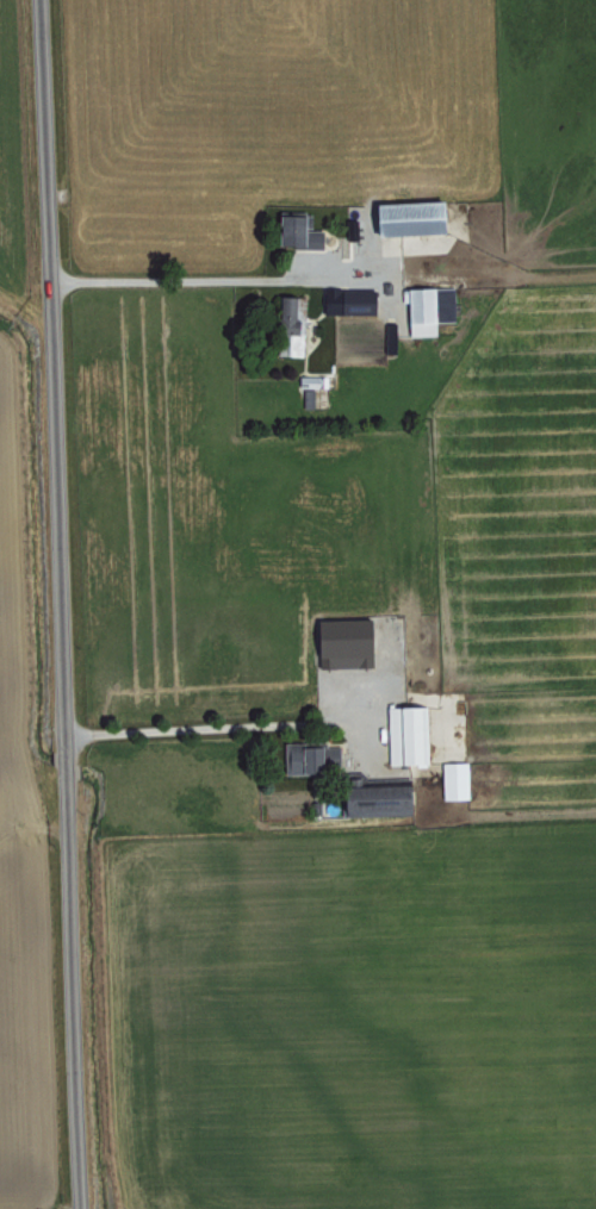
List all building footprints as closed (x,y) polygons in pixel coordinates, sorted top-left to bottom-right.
[(372,234),(443,232),(441,200),(371,202),(372,234)] [(321,247),(322,229),(301,229),(301,214),(276,214),(275,245),(321,247)] [(454,320),(453,286),(404,288),(405,336),(435,335),(435,321),(454,320)] [(375,313),(375,289),(339,290),(339,300),(321,300),(321,314),(375,313)] [(304,296),(277,296),(276,355),(303,355),(304,296)] [(383,352),(396,352),(396,323),(384,323),(383,352)] [(313,408),(314,387),(326,387),(326,375),(301,375),(300,408),(313,408)] [(314,619),(315,666),(370,666),(369,618),(314,619)] [(425,705),(387,706),(388,764),(426,764),(425,705)] [(319,773),(319,767),(340,767),(339,746),(321,746),(302,747),(301,742),(283,742),(284,774),(319,773)] [(468,799),(467,761),(440,762),(441,799),(468,799)] [(338,785),(339,816),(411,813),(410,782),(338,785)]
